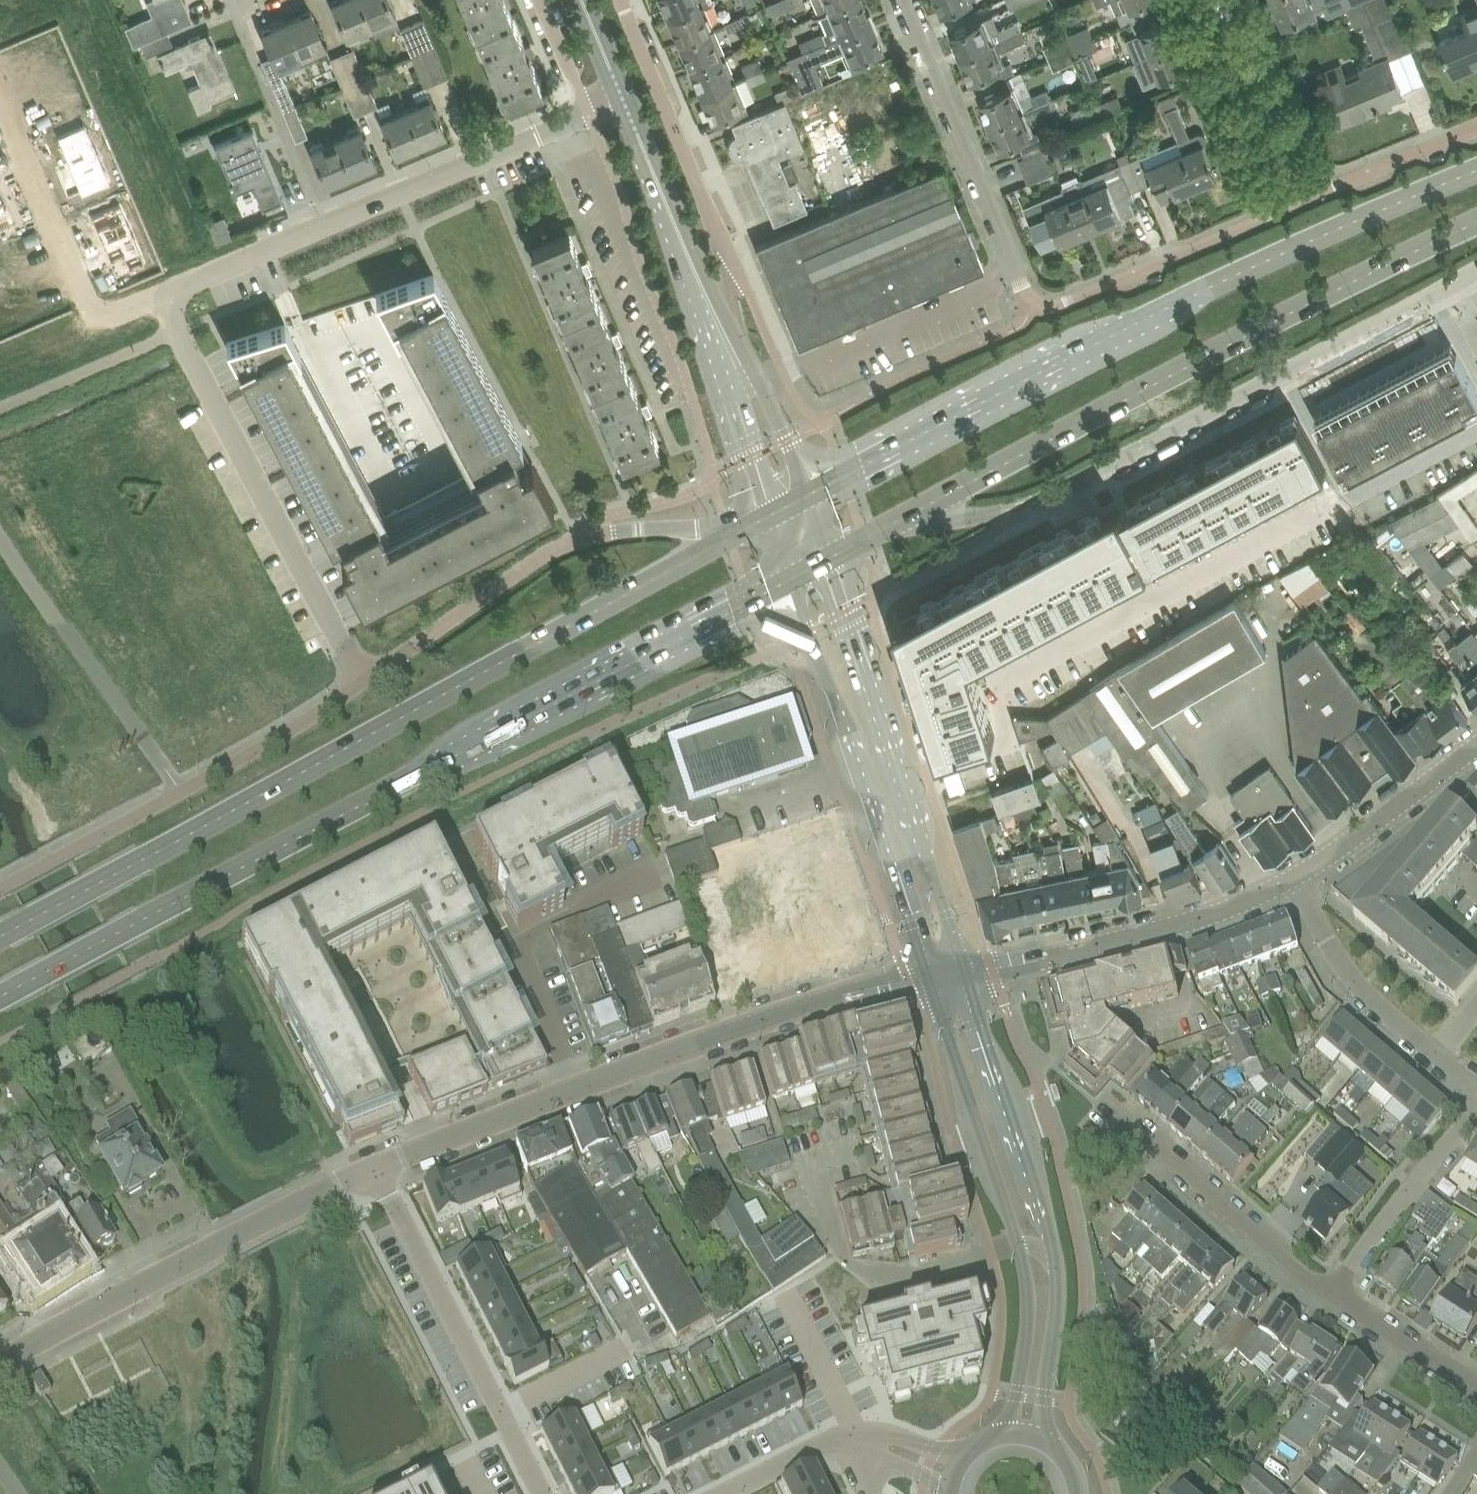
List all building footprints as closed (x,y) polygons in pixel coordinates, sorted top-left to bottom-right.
[(147,3),(151,13),(182,0),(153,0),(147,3)] [(361,0),(336,0),(334,1),(350,39),(361,35),(359,29),(371,24),(361,0)] [(371,24),(384,19),(386,24),(397,19),(389,0),(361,0),(371,24)] [(475,30),(512,14),(506,0),(463,0),(475,30)] [(702,0),(662,0),(670,17),(703,3),(702,0)] [(766,5),(771,16),(788,9),(785,0),(776,0),(766,5)] [(819,11),(826,9),(838,3),(840,9),(854,3),(853,0),(814,0),(819,11)] [(862,0),(853,0),(854,3),(840,9),(838,3),(826,9),(827,12),(819,16),(827,32),(823,33),(827,42),(838,37),(872,23),(862,0)] [(945,10),(950,8),(951,10),(959,7),(959,5),(969,0),(940,0),(945,10)] [(1011,9),(1032,0),(1007,0),(1011,9)] [(1119,12),(1148,0),(1114,0),(1119,12)] [(1286,20),(1300,14),(1301,15),(1335,0),(1278,0),(1286,20)] [(1334,0),(1339,12),(1347,8),(1366,0),(1367,0),(1335,0),(1334,0)] [(1374,19),(1366,0),(1347,8),(1355,26),(1355,27),(1362,24),(1379,62),(1390,57),(1374,19)] [(1366,0),(1374,19),(1390,57),(1413,48),(1393,0),(1367,0),(1366,0)] [(703,3),(670,17),(680,41),(713,27),(703,3)] [(1464,14),(1470,28),(1440,40),(1442,46),(1454,76),(1474,68),(1471,61),(1476,58),(1476,8),(1464,14)] [(329,53),(312,11),(288,21),(306,63),(329,53)] [(543,86),(532,61),(530,56),(535,53),(530,42),(525,44),(512,14),(475,30),(496,80),(506,101),(543,86)] [(729,32),(745,25),(741,15),(725,22),(729,32)] [(964,55),(1023,30),(1020,21),(1002,29),(996,15),(968,26),(967,24),(958,28),(959,30),(954,32),(964,55)] [(144,17),(126,25),(135,45),(142,42),(162,33),(155,17),(146,21),(144,17)] [(424,18),(412,23),(424,52),(436,47),(424,18)] [(1161,23),(1127,37),(1137,60),(1182,41),(1178,30),(1180,29),(1176,21),(1174,22),(1173,18),(1161,23)] [(288,21),(264,31),(282,73),(306,63),(288,21)] [(424,52),(412,23),(401,28),(413,57),(424,52)] [(871,52),(882,48),(872,23),(838,37),(827,42),(804,51),(788,58),(798,83),(802,94),(825,84),(820,73),(818,74),(813,63),(844,50),(853,73),(875,63),(871,52)] [(726,56),(713,27),(680,41),(692,70),(700,67),(697,61),(711,56),(713,61),(726,56)] [(1067,36),(1068,38),(1072,47),(1094,37),(1089,27),(1067,36)] [(162,33),(142,42),(147,55),(173,44),(170,35),(171,35),(169,30),(162,33)] [(1006,65),(1000,50),(1027,39),(1023,30),(964,55),(973,78),(978,76),(979,78),(988,75),(987,73),(1006,65)] [(235,87),(219,48),(216,49),(214,44),(216,43),(211,31),(189,40),(190,42),(160,54),(166,69),(193,58),(203,82),(188,88),(198,110),(213,104),(210,97),(235,87)] [(827,42),(823,33),(808,40),(800,43),(804,51),(827,42)] [(1098,48),(1094,37),(1072,47),(1073,49),(1076,57),(1098,48)] [(1073,49),(1072,47),(1068,38),(1046,48),(1051,59),(1073,49)] [(1182,41),(1137,60),(1147,83),(1192,64),(1190,60),(1192,60),(1189,51),(1187,52),(1182,41)] [(354,47),(342,53),(354,81),(366,76),(354,47)] [(448,76),(436,47),(424,52),(436,81),(448,76)] [(1077,60),(1076,57),(1073,49),(1051,59),(1055,69),(1077,60)] [(436,81),(424,52),(413,57),(425,86),(436,81)] [(354,81),(342,53),(331,57),(343,86),(354,81)] [(700,67),(692,70),(702,94),(736,80),(726,56),(713,61),(711,56),(697,61),(700,67)] [(1405,96),(1402,88),(1390,57),(1379,62),(1361,69),(1356,71),(1348,74),(1344,65),(1331,70),(1330,69),(1325,71),(1344,120),(1377,107),(1378,108),(1381,107),(1378,100),(1389,96),(1391,101),(1405,96)] [(743,67),(747,76),(762,69),(759,60),(743,67)] [(766,78),(762,69),(747,76),(751,85),(766,78)] [(378,105),(366,76),(354,81),(366,110),(378,105)] [(272,82),(284,111),(296,106),(284,77),(272,82)] [(746,105),(736,80),(702,94),(712,119),(746,105)] [(366,110),(354,81),(343,86),(355,115),(366,110)] [(802,94),(798,83),(776,92),(780,103),(786,101),(802,94)] [(983,100),(992,123),(1025,109),(1016,86),(997,94),(996,92),(987,96),(988,98),(983,100)] [(1162,98),(1167,109),(1178,105),(1194,98),(1189,86),(1168,95),(1162,98)] [(1033,96),(1037,105),(1052,98),(1049,89),(1033,96)] [(445,132),(429,93),(417,98),(419,103),(407,109),(421,142),(445,132)] [(1123,106),(1118,95),(1096,104),(1101,116),(1123,106)] [(1035,133),(1029,118),(1056,107),(1052,98),(1037,105),(1025,109),(992,123),(1002,147),(1007,144),(1008,147),(1017,143),(1016,141),(1019,139),(1024,152),(1045,143),(1040,131),(1035,133)] [(790,183),(779,156),(804,145),(786,101),(780,103),(750,116),(735,122),(732,124),(732,125),(736,123),(739,130),(735,132),(736,134),(733,136),(730,139),(729,143),(729,147),(730,150),(732,154),(735,156),(738,158),(742,158),(746,158),(747,160),(751,158),(754,166),(750,168),(751,169),(755,167),(758,175),(754,177),(755,178),(758,176),(762,184),(758,186),(758,187),(762,186),(765,193),(762,195),(762,196),(763,196),(774,222),(773,222),(774,223),(792,215),(808,208),(796,180),(790,183)] [(1094,102),(1072,111),(1079,126),(1101,117),(1094,102)] [(1201,132),(1191,136),(1178,106),(1179,106),(1178,105),(1167,109),(1180,141),(1184,150),(1199,185),(1220,176),(1218,172),(1222,170),(1222,171),(1223,171),(1223,169),(1222,170),(1219,164),(1221,164),(1220,163),(1219,163),(1219,164),(1215,166),(1206,142),(1209,141),(1207,134),(1204,132),(1201,132)] [(308,134),(296,106),(284,111),(296,139),(308,134)] [(421,142),(407,109),(395,114),(392,108),(381,113),(397,152),(421,142)] [(87,122),(58,135),(61,143),(59,144),(59,145),(61,144),(66,157),(64,158),(65,159),(68,158),(69,161),(69,162),(82,191),(82,192),(83,194),(101,186),(96,175),(107,170),(87,122)] [(236,123),(221,127),(225,138),(239,134),(236,123)] [(349,133),(337,138),(352,172),(376,162),(359,124),(348,128),(349,133)] [(252,180),(264,208),(284,200),(254,130),(217,145),(232,181),(230,181),(235,193),(238,192),(236,187),(252,180)] [(352,172),(337,138),(325,143),(323,138),(311,143),(328,182),(352,172)] [(1052,160),(1048,149),(1045,143),(1024,152),(1026,157),(1020,160),(1025,171),(1052,160)] [(1184,150),(1147,166),(1154,183),(1155,186),(1157,185),(1163,198),(1177,193),(1177,194),(1199,185),(1184,150)] [(1154,183),(1143,156),(1142,155),(1132,160),(1143,187),(1154,183)] [(1057,172),(1052,160),(1025,171),(1030,183),(1057,172)] [(1143,187),(1132,160),(1120,165),(1125,176),(1127,175),(1134,191),(1143,187)] [(984,266),(976,249),(981,247),(974,230),(970,232),(942,167),(757,244),(799,344),(856,320),(860,327),(869,324),(865,316),(984,266)] [(1137,198),(1134,191),(1127,175),(1125,176),(1089,191),(1103,225),(1125,216),(1124,214),(1128,212),(1129,215),(1137,211),(1132,200),(1137,198)] [(1103,225),(1089,191),(1084,179),(1063,187),(1065,190),(1083,234),(1103,225)] [(11,225),(11,224),(15,223),(11,212),(8,205),(0,186),(0,230),(11,225)] [(1083,234),(1065,190),(1055,194),(1059,204),(1048,208),(1046,204),(1029,211),(1044,246),(1061,239),(1062,243),(1083,234)] [(122,203),(92,216),(112,262),(124,257),(129,270),(147,262),(122,203)] [(215,233),(220,244),(231,239),(226,228),(215,233)] [(587,273),(593,271),(588,259),(582,261),(569,230),(547,240),(540,243),(533,246),(563,318),(600,302),(587,273)] [(389,534),(289,344),(293,341),(300,353),(302,352),(287,323),(286,322),(229,340),(228,341),(333,541),(334,540),(344,558),(342,559),(363,599),(554,499),(532,459),(531,459),(522,442),(523,441),(435,273),(433,273),(376,292),(377,293),(377,294),(399,335),(400,334),(394,322),(399,319),(486,483),(389,534)] [(617,343),(623,341),(618,330),(612,332),(600,302),(563,318),(593,388),(630,373),(617,343)] [(1321,426),(1342,466),(1347,463),(1353,473),(1476,407),(1476,389),(1458,353),(1321,426)] [(653,412),(647,400),(642,402),(630,373),(593,388),(623,460),(660,444),(647,414),(653,412)] [(926,609),(898,624),(940,753),(996,735),(992,722),(987,724),(967,666),(958,669),(954,662),(1132,567),(1296,479),(1298,484),(1327,469),(1300,419),(1124,513),(1119,504),(925,608),(926,609)] [(1412,549),(1463,523),(1441,493),(1389,521),(1398,532),(1412,549)] [(1398,532),(1389,521),(1371,530),(1382,545),(1398,532)] [(1386,549),(1382,545),(1371,530),(1342,546),(1352,558),(1377,591),(1402,571),(1386,549)] [(1342,546),(1310,561),(1321,576),(1323,579),(1352,558),(1342,546)] [(1465,550),(1448,564),(1459,577),(1476,564),(1465,550)] [(1310,561),(1283,575),(1296,594),(1321,576),(1310,561)] [(1162,643),(1084,693),(1110,729),(1118,741),(1144,778),(1154,771),(1190,807),(1209,793),(1155,716),(1260,654),(1267,650),(1237,599),(1184,630),(1162,643)] [(1418,644),(1433,634),(1424,620),(1420,623),(1413,611),(1402,619),(1418,644)] [(1378,622),(1357,637),(1385,675),(1401,664),(1406,660),(1378,622)] [(1458,641),(1447,628),(1446,626),(1439,632),(1445,639),(1460,658),(1459,659),(1470,674),(1462,681),(1463,682),(1476,700),(1476,665),(1458,641)] [(1458,641),(1476,665),(1476,633),(1474,629),(1458,641)] [(1397,728),(1369,690),(1364,693),(1318,632),(1288,654),(1301,764),(1296,768),(1329,811),(1375,776),(1374,775),(1388,764),(1395,774),(1416,758),(1418,756),(1413,749),(1397,728)] [(1430,688),(1433,686),(1418,666),(1401,678),(1417,696),(1423,705),(1447,735),(1468,719),(1448,691),(1438,698),(1430,688)] [(1401,678),(1393,685),(1404,699),(1394,706),(1406,721),(1397,728),(1413,749),(1421,742),(1427,750),(1447,735),(1423,705),(1417,696),(1401,678)] [(1110,729),(1084,693),(1048,715),(1055,728),(1061,737),(1069,752),(1070,751),(1110,729)] [(800,750),(805,748),(810,740),(797,701),(787,696),(750,709),(736,701),(689,717),(685,726),(691,742),(671,748),(677,766),(669,769),(668,770),(666,773),(662,775),(660,767),(656,766),(646,769),(645,772),(652,795),(655,796),(659,795),(661,800),(659,804),(661,814),(666,816),(674,813),(676,819),(680,820),(685,818),(687,826),(691,829),(713,822),(716,818),(712,809),(709,807),(706,808),(704,803),(707,802),(707,803),(777,780),(776,779),(787,775),(785,771),(792,769),(798,757),(797,754),(801,753),(800,750)] [(1055,728),(1048,715),(1016,716),(1023,739),(1055,728)] [(1069,752),(1061,737),(1045,746),(1045,747),(1056,765),(1072,755),(1070,751),(1069,752)] [(955,750),(940,755),(952,793),(967,788),(955,750)] [(1298,803),(1282,781),(1271,764),(1236,788),(1238,791),(1233,795),(1242,808),(1247,815),(1237,822),(1246,836),(1265,864),(1310,837),(1317,833),(1307,818),(1308,818),(1306,815),(1302,818),(1294,806),(1298,803)] [(1055,767),(1042,775),(1048,785),(1061,777),(1055,767)] [(286,926),(246,946),(273,999),(285,1023),(339,1126),(340,1126),(345,1136),(397,1116),(402,1125),(508,1083),(507,1082),(499,1086),(486,1060),(494,1057),(493,1056),(486,1059),(473,1035),(480,1031),(480,1030),(473,1034),(460,1009),(467,1006),(467,1004),(459,1008),(447,984),(454,980),(453,979),(446,983),(434,958),(476,936),(473,928),(470,923),(547,883),(641,835),(610,774),(520,821),(475,844),(468,832),(432,850),(294,921),(288,924),(286,926)] [(994,791),(1001,811),(1043,797),(1036,777),(994,791)] [(1466,793),(1469,797),(1476,807),(1476,785),(1466,793)] [(1476,837),(1476,826),(1474,823),(1459,805),(1452,812),(1449,809),(1391,882),(1377,867),(1336,896),(1331,892),(1330,893),(1357,916),(1354,920),(1387,949),(1389,947),(1387,946),(1389,944),(1402,955),(1399,959),(1448,1001),(1456,1008),(1476,984),(1476,977),(1476,976),(1476,974),(1475,976),(1410,920),(1470,850),(1467,847),(1476,837)] [(1220,841),(1206,850),(1178,807),(1168,814),(1195,857),(1194,858),(1212,885),(1241,873),(1220,841)] [(1156,855),(1173,899),(1204,887),(1192,857),(1185,860),(1175,835),(1165,815),(1147,823),(1159,854),(1156,855)] [(956,827),(955,827),(977,894),(981,893),(989,928),(1011,924),(997,860),(988,837),(989,836),(983,818),(956,827)] [(802,919),(697,953),(714,1005),(860,959),(815,819),(773,832),(798,913),(800,913),(802,919)] [(709,855),(739,845),(733,828),(721,822),(718,829),(701,835),(702,839),(700,845),(663,857),(664,858),(673,887),(675,891),(687,887),(714,878),(716,877),(709,855)] [(1117,837),(1109,839),(1123,900),(1145,895),(1142,878),(1117,837)] [(1123,900),(1109,839),(1106,840),(1095,842),(1101,867),(1094,868),(1100,902),(1102,902),(1104,903),(1111,901),(1112,899),(1121,898),(1121,900),(1123,900)] [(1072,872),(1070,873),(1067,874),(1060,848),(1059,840),(1044,843),(1046,852),(1040,853),(1045,877),(1046,876),(1053,912),(1056,913),(1063,912),(1065,910),(1077,907),(1088,904),(1091,906),(1097,904),(1098,902),(1100,902),(1094,868),(1087,870),(1080,844),(1066,847),(1072,872)] [(1046,876),(1045,877),(1040,853),(1039,850),(1037,847),(1015,852),(1018,857),(1031,917),(1033,917),(1040,915),(1042,917),(1049,915),(1051,913),(1053,912),(1046,876)] [(1018,857),(997,860),(1011,924),(1012,924),(1011,921),(1018,919),(1021,921),(1028,919),(1030,917),(1031,917),(1018,857)] [(688,931),(686,923),(678,904),(668,908),(678,935),(688,931)] [(678,935),(668,908),(657,912),(667,939),(678,935)] [(667,939),(657,912),(646,916),(656,943),(667,939)] [(656,943),(646,916),(636,920),(646,947),(656,943)] [(1285,916),(1265,924),(1278,955),(1297,948),(1285,916)] [(646,947),(636,920),(630,922),(625,924),(635,951),(636,950),(646,947)] [(635,951),(625,924),(614,929),(624,955),(635,951)] [(1278,955),(1265,924),(1246,931),(1258,963),(1278,955)] [(1258,963),(1246,931),(1226,939),(1238,970),(1258,963)] [(1226,939),(1207,946),(1219,978),(1226,975),(1228,980),(1241,976),(1238,970),(1226,939)] [(1219,978),(1207,946),(1187,954),(1203,995),(1222,988),(1219,978)] [(635,951),(624,955),(627,962),(632,975),(644,970),(636,950),(635,951)] [(588,966),(566,974),(595,1050),(654,1028),(634,980),(627,962),(615,967),(609,952),(596,956),(600,968),(590,972),(588,966)] [(707,987),(698,961),(697,961),(695,956),(692,957),(693,958),(694,958),(696,962),(688,965),(686,961),(689,960),(688,959),(686,960),(675,964),(667,967),(643,977),(640,978),(640,979),(643,978),(645,982),(637,985),(635,981),(637,980),(636,979),(634,980),(654,1028),(669,1023),(679,1019),(678,1016),(683,1014),(687,1012),(688,1015),(699,1011),(714,1005),(707,987)] [(1146,1054),(1111,1022),(1109,1015),(1111,1014),(1113,1014),(1116,1018),(1129,1014),(1126,1010),(1131,1009),(1151,1004),(1171,999),(1179,997),(1177,991),(1175,979),(1188,976),(1183,956),(1170,959),(1162,961),(1142,966),(1122,971),(1102,976),(1082,981),(1062,986),(1042,991),(1052,1030),(1067,1026),(1075,1058),(1064,1072),(1092,1097),(1110,1078),(1128,1094),(1130,1091),(1143,1077),(1156,1063),(1226,1040),(1223,1029),(1146,1054)] [(1297,976),(1312,1003),(1319,1000),(1303,972),(1297,976)] [(1275,977),(1266,981),(1272,995),(1281,991),(1275,977)] [(1272,995),(1266,981),(1255,985),(1261,999),(1272,995)] [(1340,1057),(1359,1034),(1342,1019),(1338,1024),(1322,1042),(1335,1053),(1340,1057)] [(955,1183),(938,1187),(937,1182),(942,1181),(934,1150),(929,1151),(926,1140),(932,1139),(924,1108),(919,1110),(916,1098),(921,1097),(913,1066),(908,1068),(906,1063),(918,1060),(911,1030),(894,1020),(862,1028),(861,1023),(840,1029),(839,1026),(797,1038),(800,1047),(801,1047),(813,1088),(859,1074),(889,1188),(894,1187),(897,1198),(881,1202),(880,1198),(838,1209),(851,1260),(866,1256),(865,1251),(876,1248),(877,1253),(893,1249),(892,1244),(903,1241),(908,1263),(960,1249),(956,1234),(951,1235),(950,1230),(967,1225),(955,1183)] [(1244,1027),(1239,1020),(1221,1027),(1223,1029),(1231,1041),(1246,1035),(1250,1034),(1244,1027)] [(1377,1049),(1359,1034),(1340,1057),(1358,1072),(1377,1049)] [(1251,1047),(1246,1035),(1231,1041),(1227,1042),(1233,1055),(1251,1047)] [(801,1047),(800,1047),(780,1054),(792,1094),(813,1088),(801,1047)] [(1257,1060),(1251,1047),(1233,1055),(1238,1068),(1242,1067),(1257,1060)] [(64,1048),(52,1053),(58,1067),(70,1062),(64,1048)] [(1375,1087),(1395,1065),(1377,1049),(1358,1072),(1375,1087)] [(792,1094),(780,1054),(758,1060),(771,1101),(792,1094)] [(1264,1077),(1257,1060),(1242,1067),(1249,1083),(1264,1077)] [(1194,1069),(1193,1069),(1192,1070),(1182,1061),(1163,1082),(1157,1077),(1150,1084),(1137,1099),(1135,1101),(1152,1115),(1194,1069)] [(1201,1062),(1194,1069),(1152,1115),(1168,1130),(1189,1106),(1184,1100),(1210,1070),(1201,1062)] [(1412,1080),(1395,1065),(1375,1087),(1393,1102),(1412,1080)] [(751,1069),(738,1073),(730,1076),(731,1079),(743,1117),(763,1110),(751,1069)] [(1284,1079),(1293,1087),(1305,1097),(1311,1091),(1301,1082),(1299,1074),(1292,1069),(1284,1079)] [(1271,1088),(1281,1076),(1275,1071),(1260,1079),(1269,1089),(1271,1088)] [(1323,1096),(1337,1079),(1328,1072),(1314,1090),(1323,1096)] [(743,1117),(731,1079),(730,1076),(709,1082),(713,1093),(722,1123),(743,1117)] [(1283,1099),(1293,1087),(1284,1079),(1281,1076),(1271,1088),(1283,1099)] [(1137,1099),(1150,1084),(1143,1077),(1130,1091),(1137,1099)] [(1430,1095),(1412,1080),(1393,1102),(1410,1118),(1430,1095)] [(15,1081),(5,1088),(21,1113),(32,1106),(23,1093),(15,1081)] [(1184,1144),(1224,1097),(1209,1084),(1189,1106),(1168,1130),(1184,1144)] [(1305,1097),(1293,1087),(1283,1099),(1281,1101),(1303,1120),(1305,1118),(1306,1119),(1309,1115),(1316,1107),(1315,1106),(1305,1097)] [(738,1237),(739,1237),(761,1276),(772,1293),(824,1259),(811,1239),(802,1229),(800,1227),(799,1227),(794,1221),(761,1244),(752,1228),(742,1209),(713,1155),(705,1139),(710,1137),(705,1123),(717,1119),(719,1124),(722,1123),(713,1093),(696,1100),(692,1090),(667,1100),(675,1121),(680,1135),(684,1133),(698,1163),(697,1163),(723,1209),(738,1237)] [(1321,1100),(1311,1091),(1305,1097),(1315,1106),(1321,1100)] [(847,1094),(837,1097),(839,1104),(849,1101),(847,1094)] [(1419,1144),(1448,1110),(1430,1095),(1410,1118),(1401,1128),(1419,1144)] [(839,1104),(837,1097),(827,1100),(829,1107),(839,1104)] [(1199,1158),(1220,1134),(1214,1129),(1234,1106),(1224,1097),(1184,1144),(1199,1158)] [(667,1100),(632,1114),(644,1144),(648,1143),(654,1157),(671,1150),(668,1143),(677,1139),(670,1122),(675,1121),(667,1100)] [(1273,1108),(1261,1121),(1268,1126),(1279,1113),(1273,1108)] [(858,1110),(852,1112),(854,1121),(861,1119),(858,1110)] [(1333,1117),(1343,1125),(1348,1119),(1339,1110),(1333,1117)] [(813,1112),(802,1116),(805,1126),(817,1123),(813,1112)] [(110,1135),(96,1143),(102,1155),(100,1156),(103,1162),(100,1164),(106,1174),(109,1172),(121,1192),(124,1190),(126,1194),(140,1186),(138,1183),(158,1171),(145,1148),(143,1149),(136,1137),(141,1134),(130,1114),(106,1128),(110,1135)] [(610,1123),(601,1126),(610,1148),(613,1146),(618,1156),(635,1150),(648,1177),(661,1170),(654,1157),(648,1143),(644,1144),(632,1114),(623,1118),(622,1116),(612,1120),(612,1122),(610,1123)] [(597,1115),(559,1129),(575,1168),(626,1255),(636,1272),(674,1338),(709,1318),(631,1184),(633,1183),(618,1156),(613,1146),(610,1148),(601,1126),(597,1115)] [(805,1126),(802,1116),(790,1119),(793,1130),(805,1126)] [(1216,1172),(1256,1125),(1246,1117),(1226,1139),(1220,1134),(1199,1158),(1216,1172)] [(793,1130),(790,1119),(778,1123),(781,1133),(793,1130)] [(863,1129),(861,1119),(854,1121),(856,1131),(863,1129)] [(1358,1127),(1348,1119),(1343,1125),(1352,1133),(1358,1127)] [(1266,1135),(1256,1125),(1216,1172),(1232,1187),(1253,1163),(1247,1157),(1266,1135)] [(626,1255),(575,1168),(559,1129),(516,1147),(527,1176),(533,1191),(584,1279),(626,1255)] [(762,1132),(750,1136),(753,1146),(765,1142),(762,1132)] [(753,1146),(750,1136),(738,1139),(742,1150),(753,1146)] [(1341,1136),(1315,1166),(1327,1177),(1338,1186),(1365,1156),(1341,1136)] [(1368,1147),(1377,1155),(1383,1148),(1373,1140),(1368,1147)] [(781,1143),(775,1145),(778,1157),(784,1155),(781,1143)] [(778,1157),(775,1145),(769,1147),(772,1159),(778,1157)] [(1466,1164),(1476,1171),(1476,1146),(1466,1164)] [(772,1159),(769,1147),(762,1149),(766,1160),(772,1159)] [(1387,1163),(1392,1156),(1383,1148),(1377,1155),(1387,1163)] [(766,1160),(762,1149),(756,1151),(760,1162),(766,1160)] [(760,1162),(756,1151),(750,1153),(754,1164),(760,1162)] [(869,1151),(862,1152),(864,1162),(871,1160),(869,1151)] [(754,1164),(750,1153),(737,1157),(743,1168),(754,1164)] [(788,1166),(784,1155),(778,1157),(782,1168),(788,1166)] [(504,1157),(483,1165),(500,1206),(521,1198),(504,1157)] [(782,1168),(778,1157),(772,1159),(776,1170),(782,1168)] [(62,1173),(52,1159),(40,1167),(49,1181),(62,1173)] [(776,1170),(772,1159),(766,1160),(769,1172),(776,1170)] [(769,1172),(766,1160),(760,1162),(763,1174),(769,1172)] [(874,1170),(871,1160),(864,1162),(867,1172),(874,1170)] [(763,1174),(760,1162),(754,1164),(757,1176),(763,1174)] [(7,1265),(12,1273),(20,1285),(19,1286),(33,1306),(38,1302),(39,1303),(57,1291),(58,1292),(69,1284),(87,1272),(66,1239),(59,1229),(66,1224),(60,1214),(63,1212),(67,1210),(67,1209),(67,1208),(49,1181),(40,1167),(38,1163),(22,1173),(28,1182),(15,1191),(30,1212),(33,1217),(22,1224),(18,1219),(11,1217),(5,1207),(0,1210),(0,1209),(0,1255),(7,1265)] [(757,1176),(754,1164),(743,1168),(748,1178),(753,1177),(754,1177),(757,1176)] [(463,1173),(477,1208),(496,1200),(497,1200),(483,1165),(463,1173)] [(443,1180),(457,1216),(477,1208),(463,1173),(444,1181),(444,1180),(443,1180)] [(1327,1199),(1304,1225),(1308,1229),(1313,1233),(1326,1244),(1349,1218),(1349,1217),(1363,1200),(1347,1185),(1341,1192),(1337,1188),(1338,1186),(1327,1177),(1316,1190),(1327,1199)] [(443,1180),(422,1189),(436,1224),(457,1216),(443,1180)] [(865,1189),(863,1182),(853,1184),(855,1191),(865,1189)] [(855,1191),(853,1184),(844,1187),(846,1194),(855,1191)] [(1121,1246),(1158,1204),(1142,1191),(1125,1210),(1123,1213),(1128,1217),(1111,1237),(1112,1239),(1119,1244),(1120,1246),(1121,1246)] [(1455,1217),(1456,1217),(1430,1197),(1428,1195),(1410,1218),(1411,1218),(1425,1227),(1419,1234),(1435,1246),(1455,1217)] [(1464,1212),(1468,1205),(1458,1198),(1453,1206),(1464,1212)] [(67,1208),(67,1209),(67,1210),(69,1213),(79,1231),(91,1253),(102,1247),(106,1248),(111,1245),(112,1242),(114,1240),(102,1218),(98,1210),(88,1215),(80,1201),(67,1208)] [(1153,1240),(1173,1217),(1158,1204),(1121,1246),(1132,1255),(1148,1236),(1153,1240)] [(1468,1205),(1464,1212),(1476,1220),(1476,1210),(1468,1205)] [(738,1237),(723,1209),(710,1216),(725,1244),(738,1237)] [(546,1214),(535,1220),(538,1227),(549,1222),(546,1214)] [(1151,1272),(1187,1230),(1173,1217),(1153,1240),(1145,1249),(1150,1253),(1141,1263),(1151,1272)] [(1451,1272),(1470,1245),(1476,1235),(1476,1231),(1466,1224),(1436,1266),(1423,1256),(1410,1277),(1414,1279),(1400,1300),(1403,1302),(1403,1305),(1410,1309),(1412,1308),(1421,1314),(1436,1292),(1451,1272)] [(555,1230),(548,1234),(554,1245),(561,1241),(555,1230)] [(1178,1262),(1182,1266),(1202,1243),(1187,1230),(1151,1272),(1161,1281),(1178,1262)] [(499,1231),(488,1236),(492,1244),(503,1238),(499,1231)] [(488,1236),(478,1242),(481,1249),(492,1244),(488,1236)] [(561,1241),(554,1245),(560,1255),(567,1251),(561,1241)] [(468,1242),(461,1246),(466,1257),(473,1253),(468,1242)] [(1180,1298),(1217,1257),(1202,1243),(1182,1266),(1187,1270),(1170,1290),(1180,1298)] [(1395,1297),(1409,1276),(1410,1277),(1423,1256),(1427,1251),(1420,1247),(1417,1251),(1411,1247),(1402,1262),(1393,1256),(1375,1282),(1374,1284),(1377,1286),(1377,1288),(1382,1292),(1384,1290),(1395,1297)] [(494,1249),(455,1269),(465,1290),(498,1273),(505,1269),(494,1249)] [(1232,1270),(1217,1257),(1180,1298),(1173,1307),(1174,1308),(1183,1316),(1208,1288),(1213,1292),(1232,1270)] [(1142,1282),(1151,1272),(1141,1263),(1132,1274),(1142,1282)] [(1108,1290),(1113,1285),(1117,1279),(1120,1276),(1106,1264),(1101,1269),(1108,1290)] [(572,1270),(565,1274),(571,1284),(578,1280),(572,1270)] [(475,1309),(508,1292),(499,1274),(498,1273),(465,1290),(475,1309)] [(1476,1322),(1476,1282),(1463,1273),(1433,1321),(1465,1341),(1476,1322)] [(1117,1279),(1113,1285),(1121,1307),(1133,1294),(1128,1289),(1117,1279)] [(578,1280),(571,1284),(577,1295),(584,1291),(578,1280)] [(1215,1312),(1201,1328),(1212,1337),(1232,1313),(1241,1321),(1242,1322),(1246,1325),(1247,1323),(1267,1301),(1257,1291),(1254,1289),(1244,1280),(1223,1303),(1215,1312)] [(485,1328),(518,1311),(508,1292),(475,1309),(485,1328)] [(723,1301),(707,1312),(715,1324),(731,1314),(723,1301)] [(902,1320),(857,1332),(865,1362),(866,1368),(878,1365),(888,1400),(979,1376),(970,1341),(982,1338),(973,1301),(928,1313),(926,1307),(900,1314),(902,1320)] [(1126,1302),(1115,1314),(1121,1336),(1140,1315),(1126,1302)] [(1255,1330),(1236,1353),(1251,1366),(1261,1355),(1267,1360),(1277,1350),(1280,1346),(1281,1347),(1297,1323),(1274,1308),(1259,1332),(1255,1330)] [(494,1347),(528,1330),(518,1311),(485,1328),(494,1347)] [(596,1311),(585,1316),(589,1323),(600,1318),(596,1311)] [(743,1320),(733,1326),(737,1333),(747,1327),(743,1320)] [(1180,1340),(1176,1344),(1186,1353),(1203,1333),(1193,1325),(1180,1340)] [(733,1326),(723,1333),(727,1339),(737,1333),(733,1326)] [(1157,1355),(1171,1338),(1157,1326),(1151,1332),(1157,1355)] [(504,1367),(537,1350),(528,1330),(494,1347),(504,1366),(503,1366),(503,1367),(504,1367)] [(1290,1357),(1269,1381),(1274,1386),(1278,1389),(1301,1364),(1306,1368),(1325,1341),(1323,1340),(1322,1335),(1318,1332),(1314,1333),(1312,1332),(1308,1330),(1305,1333),(1290,1357)] [(594,1337),(587,1341),(593,1351),(600,1348),(594,1337)] [(1306,1368),(1291,1387),(1306,1399),(1323,1379),(1339,1355),(1341,1352),(1337,1349),(1335,1348),(1335,1343),(1330,1340),(1326,1341),(1325,1341),(1306,1368)] [(537,1350),(503,1367),(514,1387),(562,1363),(552,1342),(537,1350)] [(707,1343),(696,1349),(701,1356),(711,1350),(707,1343)] [(696,1349),(686,1356),(690,1363),(701,1356),(696,1349)] [(1344,1354),(1326,1381),(1322,1388),(1299,1415),(1289,1427),(1279,1438),(1303,1454),(1336,1403),(1352,1413),(1362,1401),(1356,1400),(1374,1373),(1344,1354)] [(666,1356),(654,1360),(656,1368),(668,1364),(666,1356)] [(654,1360),(643,1364),(645,1371),(656,1368),(654,1360)] [(781,1369),(761,1379),(781,1419),(801,1409),(781,1369)] [(50,1392),(41,1375),(31,1380),(29,1381),(30,1383),(31,1382),(39,1398),(50,1392)] [(763,1386),(745,1396),(762,1429),(781,1419),(761,1379),(760,1380),(763,1386)] [(628,1385),(617,1391),(621,1398),(632,1392),(628,1385)] [(617,1391),(607,1396),(610,1403),(621,1398),(617,1391)] [(745,1396),(725,1406),(742,1439),(762,1429),(745,1396)] [(725,1406),(706,1416),(723,1449),(742,1439),(725,1406)] [(1366,1457),(1392,1418),(1373,1406),(1364,1419),(1358,1415),(1345,1430),(1335,1440),(1335,1441),(1345,1448),(1347,1445),(1366,1457)] [(579,1415),(540,1435),(550,1455),(590,1435),(579,1415)] [(706,1416),(687,1426),(704,1459),(723,1449),(706,1416)] [(1410,1430),(1392,1418),(1366,1457),(1364,1458),(1374,1465),(1365,1479),(1377,1486),(1399,1459),(1394,1456),(1410,1430)] [(628,1426),(621,1430),(626,1441),(633,1437),(628,1426)] [(665,1428),(664,1429),(684,1469),(704,1459),(687,1426),(669,1435),(665,1428)] [(664,1429),(644,1439),(665,1479),(684,1469),(664,1429)] [(590,1435),(550,1455),(560,1474),(593,1457),(584,1439),(590,1436),(590,1435)] [(1419,1478),(1438,1448),(1420,1436),(1400,1466),(1419,1478)] [(633,1437),(626,1441),(632,1451),(639,1448),(633,1437)] [(1438,1490),(1457,1460),(1438,1448),(1419,1478),(1438,1490)] [(593,1457),(560,1474),(569,1493),(609,1473),(602,1476),(593,1457)] [(773,1488),(777,1493),(811,1493),(823,1488),(813,1467),(773,1488)] [(1253,1468),(1237,1487),(1244,1493),(1283,1493),(1253,1468)] [(1345,1481),(1333,1472),(1317,1491),(1321,1493),(1334,1493),(1345,1481)] [(569,1493),(570,1493),(619,1493),(609,1473),(569,1493)] [(652,1474),(646,1478),(651,1489),(658,1485),(652,1474)] [(1345,1481),(1334,1493),(1360,1493),(1345,1481)] [(425,1482),(401,1493),(431,1493),(425,1482)]
